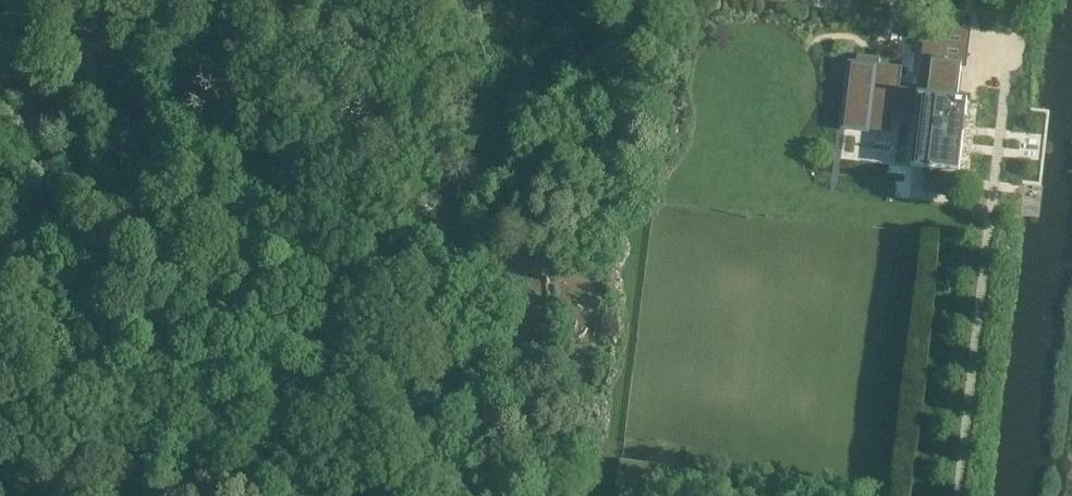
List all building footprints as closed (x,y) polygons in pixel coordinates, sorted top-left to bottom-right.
[(880,132),(880,133),(893,134),(896,116),(917,118),(912,167),(929,169),(929,170),(958,173),(966,103),(956,102),(960,66),(975,68),(979,34),(926,27),(921,62),(932,63),(929,93),(899,89),(902,69),(853,63),(846,128),(880,132)]
